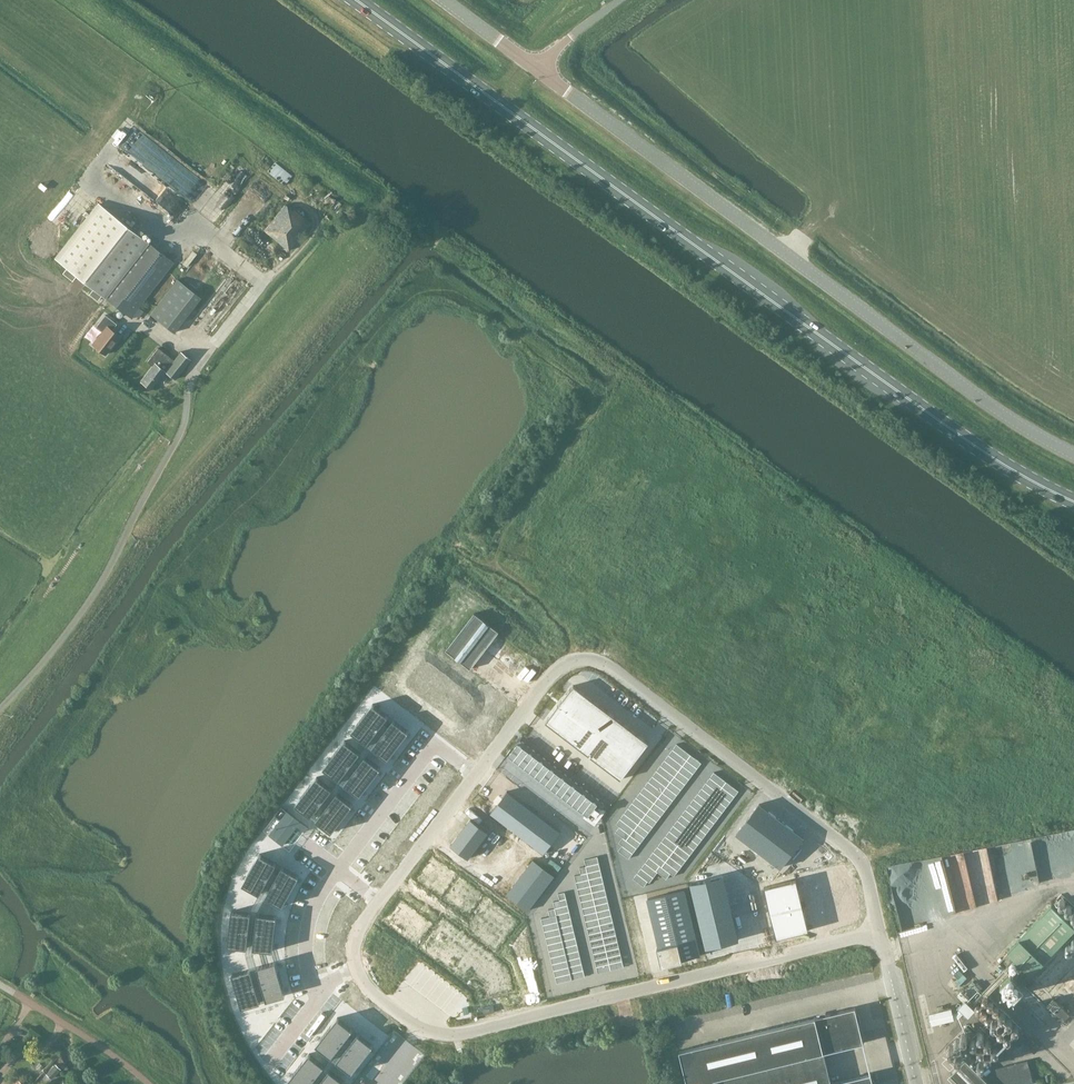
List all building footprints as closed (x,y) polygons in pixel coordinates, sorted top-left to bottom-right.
[(153,163),(174,175),(176,171),(172,169),(175,163),(169,159),(173,153),(159,146),(162,141),(151,135),(142,151),(154,157),(156,154),(158,155),(153,163)] [(274,163),(267,171),(283,185),(290,177),(274,163)] [(179,211),(189,200),(169,180),(158,192),(179,211)] [(157,211),(160,205),(139,193),(135,199),(157,211)] [(212,210),(208,210),(207,213),(220,215),(222,204),(214,202),(212,210)] [(97,300),(101,295),(131,318),(134,314),(137,317),(142,310),(138,307),(173,261),(99,203),(55,259),(68,269),(64,274),(74,282),(78,276),(93,288),(88,293),(97,300)] [(241,228),(254,211),(244,203),(231,220),(241,228)] [(285,204),(263,230),(288,250),(310,223),(293,209),(292,210),(285,204)] [(230,269),(196,316),(216,331),(250,284),(230,269)] [(150,314),(173,332),(200,297),(177,279),(150,314)] [(116,323),(104,314),(95,326),(102,331),(91,344),(105,354),(119,336),(111,329),(116,323)] [(190,359),(180,351),(173,360),(157,347),(146,361),(152,365),(140,380),(150,388),(164,371),(174,379),(190,359)] [(474,612),(445,650),(470,669),(498,631),(474,612)] [(573,685),(545,721),(620,779),(648,742),(573,685)] [(372,703),(351,731),(366,743),(388,715),(372,703)] [(393,719),(371,747),(387,759),(408,731),(393,719)] [(585,819),(591,811),(596,814),(599,810),(600,810),(605,804),(520,739),(506,758),(585,819)] [(344,740),(323,767),(338,779),(360,752),(344,740)] [(686,759),(690,754),(675,743),(671,749),(686,759)] [(686,759),(671,749),(667,754),(682,765),(686,759)] [(682,765),(667,754),(663,759),(678,770),(682,765)] [(696,767),(700,762),(690,754),(686,759),(696,767)] [(365,755),(343,783),(359,795),(380,767),(365,755)] [(663,759),(659,765),(673,775),(678,770),(663,759)] [(692,773),(696,767),(686,759),(682,765),(692,773)] [(669,781),(673,775),(659,765),(655,770),(669,781)] [(682,765),(678,770),(688,778),(692,773),(682,765)] [(665,786),(669,781),(655,770),(651,775),(665,786)] [(684,783),(688,778),(678,770),(673,775),(684,783)] [(723,779),(713,772),(709,777),(719,785),(723,779)] [(651,775),(647,780),(661,791),(665,786),(651,775)] [(673,775),(669,781),(680,789),(684,783),(673,775)] [(316,776),(295,804),(310,816),(332,788),(316,776)] [(709,777),(705,782),(718,792),(722,786),(719,785),(709,777)] [(643,786),(657,797),(661,791),(647,780),(643,786)] [(676,794),(680,789),(669,781),(665,786),(676,794)] [(718,792),(705,782),(701,788),(714,797),(718,792)] [(728,783),(724,788),(734,796),(738,791),(728,783)] [(639,791),(653,802),(657,797),(643,786),(639,791)] [(665,786),(661,791),(672,799),(676,794),(665,786)] [(718,792),(730,801),(734,796),(724,788),(722,786),(718,792)] [(697,793),(710,802),(714,797),(701,788),(697,793)] [(337,791),(316,819),(331,832),(352,804),(337,791)] [(506,791),(490,812),(543,853),(559,831),(506,791)] [(639,791),(635,796),(649,807),(653,802),(639,791)] [(672,799),(661,791),(657,797),(668,805),(672,799)] [(726,806),(730,801),(718,792),(714,797),(726,806)] [(693,798),(705,808),(710,802),(697,793),(693,798)] [(631,802),(645,812),(649,807),(635,796),(631,802)] [(664,810),(668,805),(657,797),(653,802),(664,810)] [(726,806),(714,797),(710,802),(722,812),(726,806)] [(693,798),(689,804),(701,813),(705,808),(693,798)] [(627,807),(641,818),(645,812),(631,802),(627,807)] [(649,807),(660,815),(664,810),(653,802),(649,807)] [(710,802),(705,808),(718,817),(722,812),(710,802)] [(758,803),(736,833),(758,850),(781,820),(758,803)] [(697,818),(701,813),(689,804),(685,809),(697,818)] [(280,820),(269,834),(282,844),(297,825),(304,831),(308,826),(281,806),(274,815),(280,820)] [(623,812),(637,823),(641,818),(627,807),(623,812)] [(660,815),(649,807),(645,812),(656,821),(660,815)] [(714,822),(718,817),(705,808),(701,813),(714,822)] [(681,814),(693,824),(697,818),(685,809),(681,814)] [(637,823),(623,812),(619,818),(633,828),(637,823)] [(641,818),(652,826),(656,821),(645,812),(641,818)] [(710,828),(714,822),(701,813),(697,818),(710,828)] [(681,814),(677,820),(689,829),(693,824),(681,814)] [(488,831),(470,817),(450,844),(468,858),(488,831)] [(618,826),(629,834),(633,828),(619,818),(615,823),(618,826)] [(652,826),(641,818),(637,823),(648,831),(652,826)] [(710,828),(697,818),(693,824),(706,833),(710,828)] [(689,829),(677,820),(673,825),(685,834),(689,829)] [(781,820),(758,850),(780,867),(803,837),(781,820)] [(633,828),(644,836),(648,831),(637,823),(633,828)] [(693,824),(689,829),(702,838),(706,833),(693,824)] [(685,834),(673,825),(669,830),(681,840),(685,834)] [(629,834),(618,826),(614,831),(622,836),(625,839),(629,834)] [(633,828),(629,834),(640,842),(644,836),(633,828)] [(689,829),(685,834),(698,844),(702,838),(689,829)] [(665,835),(677,845),(681,840),(669,830),(665,835)] [(636,847),(640,842),(629,834),(625,839),(636,847)] [(694,849),(698,844),(685,834),(681,840),(694,849)] [(665,835),(661,841),(673,850),(677,845),(665,835)] [(617,842),(621,844),(632,852),(636,847),(625,839),(622,836),(617,842)] [(694,849),(681,840),(677,845),(690,854),(694,849)] [(509,849),(498,841),(479,866),(489,874),(509,849)] [(669,855),(673,850),(661,841),(657,846),(669,855)] [(628,858),(632,852),(621,844),(617,850),(628,858)] [(673,850),(686,860),(690,854),(677,845),(673,850)] [(653,851),(665,861),(669,855),(657,846),(653,851)] [(686,860),(673,850),(669,855),(682,865),(686,860)] [(894,876),(903,926),(958,915),(956,909),(988,903),(986,887),(998,885),(999,890),(1042,882),(1037,854),(1024,856),(1023,850),(946,864),(947,867),(894,876)] [(649,857),(659,865),(661,866),(665,861),(653,851),(649,857)] [(400,896),(381,921),(472,990),(475,1002),(516,992),(510,964),(497,954),(522,920),(433,852),(414,877),(470,920),(463,929),(443,913),(436,923),(400,896)] [(259,853),(242,884),(259,893),(276,863),(259,853)] [(682,865),(669,855),(665,861),(678,870),(682,865)] [(585,866),(598,863),(597,856),(584,859),(585,866)] [(659,865),(649,857),(645,862),(655,870),(659,865)] [(554,875),(532,859),(506,894),(527,910),(554,875)] [(673,876),(678,870),(665,861),(661,866),(670,873),(673,876)] [(645,862),(641,867),(653,877),(657,871),(655,870),(645,862)] [(585,866),(587,872),(600,869),(598,863),(585,866)] [(670,873),(661,866),(659,865),(655,870),(657,871),(666,878),(670,873)] [(282,866),(265,896),(282,906),(299,875),(282,866)] [(587,872),(585,866),(579,867),(580,874),(587,872)] [(649,882),(653,877),(641,867),(637,873),(647,881),(649,882)] [(589,879),(601,876),(600,869),(587,872),(589,879)] [(574,875),(576,882),(589,879),(587,872),(580,874),(574,875)] [(633,878),(643,886),(647,881),(637,873),(633,878)] [(589,879),(590,885),(603,882),(601,876),(589,879)] [(590,885),(589,879),(576,882),(577,888),(590,885)] [(763,887),(769,912),(802,904),(796,879),(763,887)] [(605,889),(603,882),(590,885),(592,892),(605,889)] [(579,895),(592,892),(590,885),(577,888),(579,895)] [(606,895),(605,889),(592,892),(593,898),(606,895)] [(647,898),(658,946),(657,947),(661,965),(682,960),(681,958),(699,954),(684,889),(647,898)] [(566,898),(564,892),(558,893),(559,900),(566,898)] [(592,892),(579,895),(580,901),(593,898),(592,892)] [(595,905),(608,902),(606,895),(593,898),(595,905)] [(553,901),(554,908),(567,905),(566,898),(559,900),(553,901)] [(593,898),(580,901),(582,908),(595,905),(593,898)] [(596,911),(609,908),(608,902),(595,905),(596,911)] [(775,938),(808,930),(802,904),(769,912),(775,938)] [(1000,982),(1043,1024),(1073,992),(1073,981),(1071,978),(1073,975),(1051,953),(1055,949),(1060,954),(1064,950),(1059,945),(1073,929),(1073,927),(1051,904),(1006,950),(1019,962),(1000,982)] [(554,908),(556,914),(569,911),(567,905),(554,908)] [(595,905),(582,908),(583,914),(596,911),(595,905)] [(549,916),(556,914),(554,908),(548,909),(549,916)] [(609,908),(596,911),(598,918),(611,915),(609,908)] [(231,910),(227,945),(247,947),(251,912),(231,910)] [(570,917),(569,911),(556,914),(557,921),(570,917)] [(585,921),(598,918),(596,911),(583,914),(585,921)] [(257,913),(253,948),(272,950),(276,915),(257,913)] [(732,913),(699,921),(706,947),(738,939),(732,913)] [(541,918),(542,924),(557,921),(556,914),(549,916),(541,918)] [(611,915),(598,918),(599,924),(612,921),(611,915)] [(559,927),(572,924),(570,917),(557,921),(559,927)] [(586,927),(599,924),(598,918),(585,921),(586,927)] [(557,921),(542,924),(544,931),(559,927),(557,921)] [(612,921),(599,924),(601,931),(614,928),(612,921)] [(561,934),(574,930),(572,924),(559,927),(561,934)] [(588,934),(601,931),(599,924),(586,927),(588,934)] [(559,927),(544,931),(545,937),(561,934),(559,927)] [(616,934),(614,928),(601,931),(603,937),(616,934)] [(562,940),(575,937),(574,930),(561,934),(562,940)] [(601,931),(588,934),(590,940),(603,937),(601,931)] [(547,944),(562,940),(561,934),(545,937),(547,944)] [(603,937),(604,944),(617,941),(616,934),(603,937)] [(575,937),(562,940),(564,947),(577,943),(575,937)] [(590,940),(591,947),(604,944),(603,937),(590,940)] [(549,950),(564,947),(562,940),(547,944),(549,950)] [(619,947),(617,941),(604,944),(606,950),(619,947)] [(578,950),(577,943),(564,947),(565,953),(578,950)] [(606,950),(604,944),(591,947),(593,953),(606,950)] [(564,947),(549,950),(550,957),(565,953),(564,947)] [(620,953),(619,947),(606,950),(607,957),(620,953)] [(578,950),(565,953),(567,960),(580,956),(578,950)] [(606,950),(593,953),(594,960),(607,957),(606,950)] [(567,960),(565,953),(550,957),(552,963),(567,960)] [(609,963),(622,960),(620,953),(607,957),(609,963)] [(568,966),(581,963),(580,956),(567,960),(568,966)] [(609,963),(607,957),(594,960),(596,966),(602,965),(609,963)] [(553,970),(568,966),(567,960),(552,963),(553,970)] [(610,969),(610,970),(623,966),(622,960),(609,963),(610,969)] [(274,961),(257,966),(266,1000),(285,994),(275,961),(274,961)] [(583,969),(581,963),(568,966),(570,972),(583,969)] [(610,969),(609,963),(602,965),(604,971),(610,969)] [(568,966),(553,970),(555,976),(570,972),(568,966)] [(251,968),(232,973),(241,1007),(260,1002),(251,968)] [(583,969),(570,972),(572,979),(585,976),(583,969)] [(555,976),(556,983),(572,979),(570,972),(555,976)] [(974,1012),(979,1006),(969,998),(964,1004),(974,1012)] [(935,1008),(936,1019),(960,1018),(959,1006),(935,1008)] [(679,1050),(687,1083),(873,1083),(870,1073),(830,1083),(823,1052),(863,1042),(855,1007),(679,1050)] [(337,1017),(315,1044),(331,1056),(352,1029),(337,1017)] [(357,1033),(336,1060),(351,1072),(373,1045),(357,1033)] [(1010,1034),(1002,1036),(1003,1047),(1012,1046),(1010,1034)] [(1021,1035),(1014,1042),(1018,1046),(1025,1039),(1021,1035)] [(1033,1053),(1039,1048),(1029,1038),(1024,1044),(1033,1053)] [(287,1080),(292,1083),(309,1083),(324,1065),(308,1053),(287,1080)] [(960,1083),(990,1083),(965,1059),(950,1074),(960,1083)] [(1032,1083),(1027,1060),(994,1068),(998,1083),(1026,1083),(1032,1083)] [(45,1073),(51,1079),(60,1069),(55,1063),(45,1073)] [(317,1083),(342,1083),(344,1081),(329,1069),(317,1083)]
